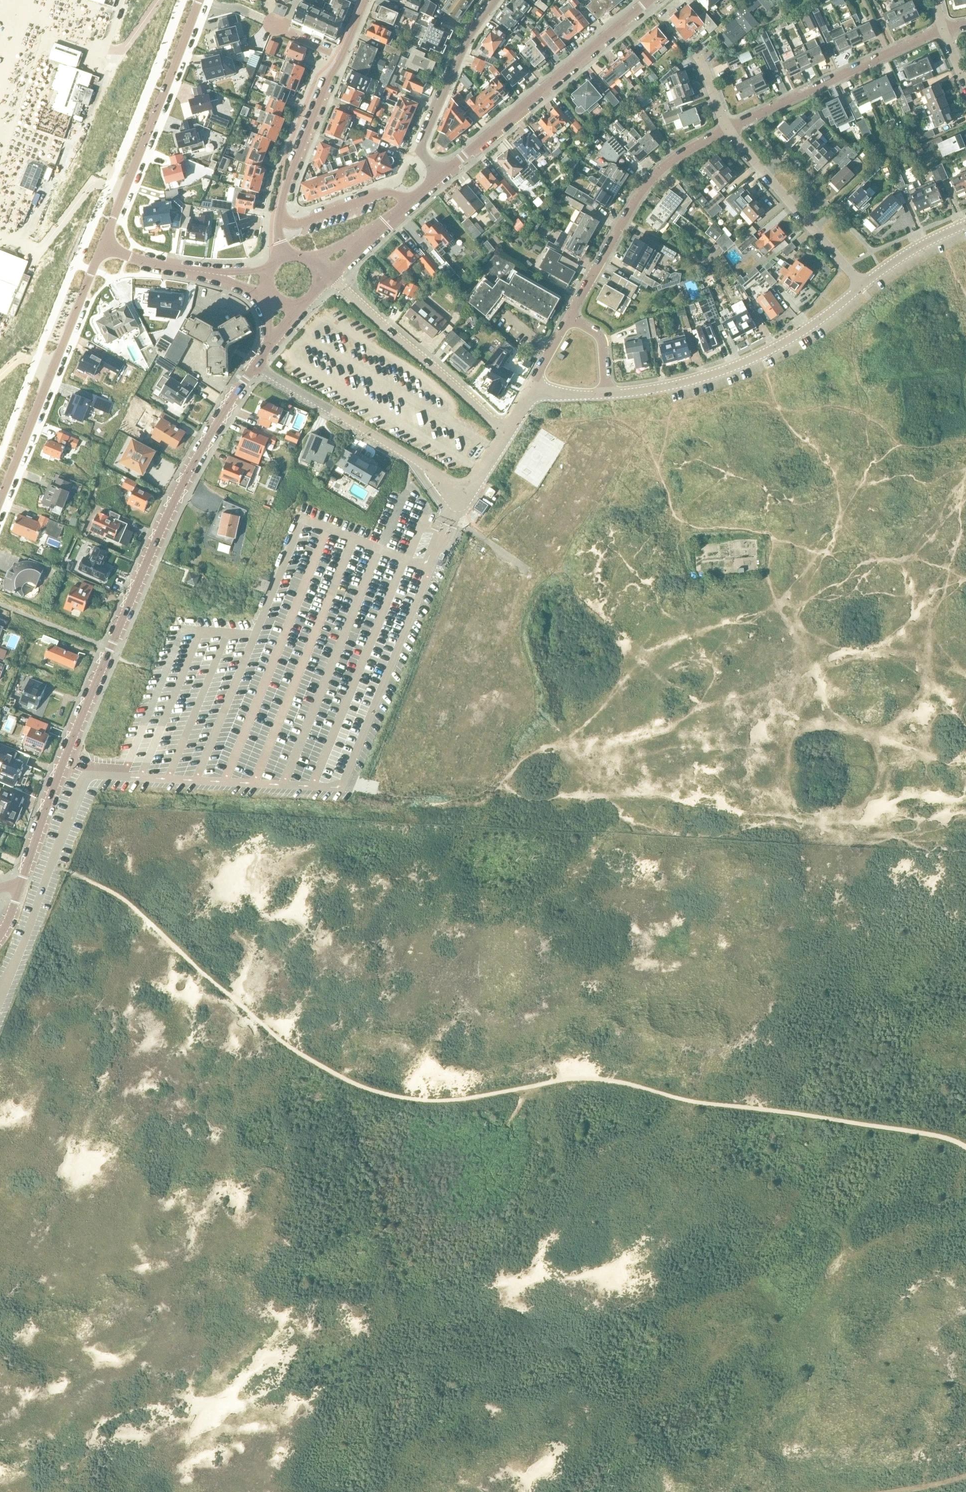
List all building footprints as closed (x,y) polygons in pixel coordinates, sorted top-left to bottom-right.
[(313,5),(315,0),(303,0),(293,21),(299,23),(299,22),(304,24),(313,5)] [(337,15),(336,17),(344,21),(351,3),(344,0),(331,0),(329,4),(334,6),(333,8),(334,8),(333,10),(334,11),(338,13),(337,15)] [(421,3),(414,0),(408,0),(406,5),(418,10),(421,3)] [(421,12),(430,16),(432,17),(437,5),(430,0),(426,0),(421,12)] [(463,13),(464,11),(450,0),(443,10),(457,20),(460,21),(464,15),(463,13)] [(464,11),(466,9),(468,9),(472,3),(468,0),(450,0),(464,11)] [(527,17),(531,11),(536,14),(536,13),(541,17),(544,13),(539,9),(539,10),(534,6),(533,8),(523,0),(514,0),(511,4),(527,17)] [(537,6),(537,5),(545,11),(549,7),(541,1),(542,0),(530,0),(537,6)] [(565,15),(568,18),(567,19),(568,20),(571,23),(572,23),(579,32),(580,31),(581,32),(590,24),(579,11),(584,7),(579,0),(569,0),(573,5),(567,10),(569,12),(565,15)] [(609,11),(599,0),(593,0),(594,1),(589,5),(600,18),(609,11)] [(609,11),(617,4),(614,0),(599,0),(609,11)] [(720,0),(698,0),(700,3),(702,1),(709,10),(720,0)] [(726,26),(723,23),(718,26),(715,29),(721,36),(720,37),(730,48),(752,28),(759,23),(750,12),(753,10),(754,11),(762,4),(767,11),(776,4),(773,0),(751,0),(733,15),(735,19),(726,26)] [(905,24),(919,17),(912,3),(907,5),(904,0),(902,0),(896,3),(905,24)] [(274,12),(279,14),(283,5),(278,3),(274,12)] [(555,3),(550,7),(563,22),(554,30),(559,36),(558,37),(564,45),(579,32),(572,23),(571,23),(568,20),(567,19),(568,18),(565,15),(565,14),(555,3)] [(891,30),(905,24),(896,3),(889,6),(892,12),(884,16),(891,30)] [(520,25),(527,17),(511,4),(505,12),(520,25)] [(283,5),(279,14),(284,17),(288,7),(283,5)] [(313,5),(304,24),(309,26),(309,28),(314,30),(323,9),(313,5)] [(402,14),(401,14),(401,13),(384,6),(384,7),(379,5),(376,12),(381,14),(379,19),(396,26),(398,21),(403,23),(406,17),(413,20),(416,21),(419,13),(405,7),(402,14)] [(710,33),(715,29),(718,26),(705,11),(697,18),(688,8),(681,14),(676,9),(669,15),(672,20),(680,29),(679,30),(687,40),(695,33),(694,32),(697,29),(698,31),(698,30),(700,33),(706,29),(710,33)] [(852,48),(842,26),(829,32),(818,8),(813,10),(825,38),(828,43),(834,40),(841,54),(852,48)] [(333,14),(323,9),(314,30),(319,32),(320,31),(325,33),(333,14)] [(514,32),(520,25),(505,12),(498,20),(514,32)] [(336,40),(344,21),(336,17),(337,15),(333,14),(325,33),(330,35),(330,37),(336,40)] [(857,14),(852,16),(855,23),(860,21),(857,14)] [(236,16),(223,19),(219,20),(219,33),(218,33),(221,46),(233,42),(236,54),(249,51),(245,37),(238,39),(234,23),(238,22),(237,21),(239,21),(239,18),(237,18),(236,16)] [(852,48),(864,43),(858,29),(855,23),(852,16),(840,21),(842,26),(852,48)] [(427,33),(448,42),(449,39),(451,40),(455,31),(442,26),(443,23),(433,19),(429,28),(415,22),(413,27),(421,30),(427,33)] [(384,50),(392,54),(400,57),(402,51),(390,45),(397,30),(388,26),(386,29),(372,23),(370,28),(369,28),(368,29),(366,31),(367,34),(368,34),(367,36),(387,44),(385,48),(384,50)] [(531,33),(535,27),(531,24),(527,29),(531,33)] [(858,29),(864,43),(876,37),(870,24),(858,29)] [(559,36),(550,26),(541,34),(538,32),(541,30),(537,25),(535,27),(531,33),(530,34),(533,37),(543,48),(548,44),(557,54),(565,47),(564,45),(558,37),(559,36)] [(817,39),(804,45),(814,66),(826,61),(819,47),(819,46),(825,43),(818,27),(812,29),(817,39)] [(485,36),(499,47),(507,36),(496,28),(493,32),(491,30),(488,31),(485,36)] [(653,54),(657,51),(661,56),(668,50),(664,45),(668,42),(657,28),(640,41),(647,49),(640,55),(649,66),(657,59),(653,54)] [(765,43),(775,63),(780,60),(766,29),(760,32),(765,43)] [(524,36),(519,32),(515,37),(521,41),(524,36)] [(446,45),(448,42),(427,33),(421,47),(431,52),(432,49),(444,55),(448,46),(446,45)] [(493,55),(499,47),(485,36),(481,41),(481,44),(483,46),(480,50),(483,52),(481,55),(487,58),(486,61),(494,65),(499,60),(493,55)] [(543,48),(533,37),(527,43),(528,45),(519,52),(525,58),(527,57),(535,67),(536,66),(536,67),(537,67),(539,69),(545,64),(545,63),(544,64),(542,62),(546,59),(546,58),(549,56),(543,48)] [(274,50),(277,43),(271,40),(266,53),(274,56),(276,51),(274,50)] [(284,60),(286,60),(300,67),(307,50),(299,46),(300,44),(293,41),(288,55),(286,54),(284,60)] [(401,56),(400,57),(397,65),(407,69),(409,65),(420,69),(421,66),(428,68),(428,69),(429,69),(431,69),(432,69),(433,68),(434,68),(435,67),(435,66),(435,65),(435,64),(435,63),(435,62),(434,61),(433,60),(432,60),(425,57),(428,51),(407,42),(404,49),(414,54),(411,60),(401,56)] [(59,89),(53,108),(73,114),(78,100),(83,102),(92,74),(75,68),(81,52),(54,43),(49,56),(61,60),(52,87),(59,89)] [(779,72),(775,63),(765,43),(759,46),(768,62),(773,74),(779,72)] [(359,56),(394,71),(397,65),(400,57),(392,54),(389,61),(391,62),(389,66),(386,65),(387,62),(379,59),(375,57),(378,49),(364,44),(359,56)] [(814,66),(804,45),(792,50),(802,72),(814,66)] [(621,58),(631,70),(635,75),(645,66),(641,61),(631,49),(630,47),(625,51),(627,53),(621,58)] [(222,50),(206,54),(209,65),(205,66),(208,79),(235,72),(232,59),(224,56),(222,50)] [(517,56),(512,50),(508,53),(502,58),(509,63),(517,56)] [(790,78),(802,72),(792,50),(780,56),(790,78)] [(741,61),(752,58),(750,51),(739,54),(741,61)] [(388,85),(388,84),(393,73),(394,71),(359,56),(354,68),(368,73),(371,67),(375,68),(383,71),(384,69),(387,70),(385,75),(383,74),(380,81),(388,85)] [(474,63),(484,67),(485,66),(488,67),(489,63),(487,62),(477,57),(474,63)] [(738,57),(726,62),(729,67),(741,62),(738,57)] [(610,67),(621,78),(625,83),(625,84),(630,90),(634,86),(629,80),(625,75),(631,70),(621,58),(615,63),(613,61),(609,64),(611,66),(610,67)] [(900,84),(901,86),(903,91),(922,83),(922,82),(929,79),(927,73),(933,70),(928,58),(906,67),(909,74),(913,72),(915,78),(918,83),(908,87),(906,82),(900,84)] [(273,64),(271,68),(277,71),(277,70),(279,72),(300,80),(305,69),(300,67),(286,60),(282,68),(278,67),(273,64)] [(524,77),(528,74),(517,61),(503,73),(514,86),(519,82),(521,84),(526,79),(524,77)] [(484,67),(474,63),(472,68),(469,74),(475,77),(478,71),(482,72),(484,67)] [(489,63),(488,67),(489,69),(497,78),(501,74),(494,65),(489,63)] [(262,64),(259,72),(265,74),(268,66),(262,64)] [(253,77),(256,69),(248,65),(247,68),(251,76),(253,77)] [(675,89),(689,84),(685,72),(682,73),(675,66),(665,76),(660,80),(664,84),(667,81),(670,90),(675,89)] [(610,87),(621,78),(610,67),(605,71),(604,70),(599,74),(610,87)] [(749,81),(756,93),(769,87),(763,74),(760,68),(752,72),(755,78),(749,81)] [(397,88),(397,89),(410,94),(411,92),(412,92),(413,89),(422,94),(428,82),(418,78),(419,76),(420,76),(407,70),(406,70),(407,71),(403,70),(401,75),(403,76),(401,80),(405,82),(404,86),(396,82),(398,76),(393,73),(388,84),(397,88)] [(372,80),(366,78),(367,76),(354,71),(353,73),(350,72),(346,82),(364,90),(367,91),(372,80)] [(275,82),(278,84),(280,85),(280,86),(291,90),(296,92),(300,80),(279,72),(275,82)] [(659,78),(653,72),(647,77),(653,84),(659,78)] [(465,75),(460,79),(468,89),(473,84),(465,75)] [(906,96),(903,91),(901,86),(893,90),(887,76),(875,81),(882,97),(885,103),(897,98),(904,113),(912,109),(906,96)] [(490,84),(504,100),(509,95),(509,94),(510,93),(497,78),(490,84),(491,84),(490,84)] [(615,96),(610,90),(609,90),(605,93),(593,79),(590,83),(588,82),(585,84),(586,86),(580,90),(579,89),(576,91),(576,94),(572,97),(580,106),(577,108),(576,109),(576,110),(576,111),(576,112),(577,112),(577,113),(578,113),(579,113),(580,113),(581,113),(582,113),(586,109),(589,112),(598,105),(595,101),(603,94),(605,95),(606,94),(615,105),(620,102),(615,96)] [(383,97),(388,85),(380,81),(374,96),(376,97),(376,96),(381,99),(382,99),(383,97)] [(742,100),(756,93),(749,81),(736,87),(742,100)] [(871,102),(882,97),(875,81),(863,87),(871,102)] [(209,83),(208,84),(193,88),(196,99),(192,100),(195,114),(209,110),(210,113),(204,126),(208,128),(210,123),(211,123),(211,121),(227,127),(230,121),(214,115),(212,109),(210,101),(219,99),(218,92),(211,89),(209,83)] [(903,91),(906,96),(915,92),(918,93),(920,92),(922,97),(926,96),(929,103),(944,96),(939,84),(925,90),(922,83),(903,91)] [(280,85),(278,84),(272,98),(286,104),(291,90),(280,86),(280,85)] [(345,84),(340,98),(360,106),(365,93),(345,84)] [(395,94),(397,89),(397,88),(388,84),(388,85),(383,97),(388,99),(391,92),(395,94)] [(499,104),(504,100),(490,84),(491,84),(490,84),(482,90),(495,106),(498,103),(499,104)] [(693,95),(689,84),(675,89),(670,90),(674,101),(668,103),(671,111),(678,109),(677,107),(686,104),(692,102),(690,96),(693,95)] [(610,90),(615,96),(618,93),(614,87),(610,90)] [(859,108),(871,102),(863,87),(852,92),(856,102),(850,105),(857,120),(863,117),(859,109),(859,108)] [(493,108),(495,106),(482,90),(474,97),(488,114),(493,109),(493,108)] [(459,92),(454,96),(462,105),(466,101),(459,92)] [(646,107),(653,101),(647,92),(639,98),(646,107)] [(266,112),(269,113),(280,117),(286,104),(272,98),(267,96),(264,103),(269,105),(266,112)] [(375,114),(381,99),(376,96),(376,97),(369,111),(375,114)] [(439,131),(442,132),(446,135),(454,124),(461,109),(464,107),(462,105),(454,96),(439,131)] [(925,110),(928,117),(949,108),(944,96),(929,103),(923,105),(916,108),(918,113),(925,110)] [(488,114),(474,97),(468,102),(481,118),(483,117),(488,114)] [(395,106),(413,114),(418,103),(410,99),(409,101),(401,98),(399,104),(397,103),(395,106)] [(856,121),(855,119),(849,107),(844,110),(839,99),(826,105),(836,125),(848,119),(850,123),(856,121)] [(366,109),(369,103),(363,101),(360,107),(366,109)] [(244,106),(241,114),(246,116),(249,108),(244,106)] [(413,114),(395,106),(393,112),(395,113),(393,117),(409,125),(413,114)] [(372,122),(373,120),(375,116),(354,107),(352,113),(372,122)] [(468,112),(464,107),(461,109),(454,124),(446,135),(442,132),(436,143),(438,144),(442,150),(454,139),(457,139),(459,137),(460,135),(472,125),(474,122),(469,117),(466,118),(464,116),(467,114),(466,113),(468,112)] [(563,152),(559,147),(562,145),(559,140),(566,134),(562,128),(568,123),(576,134),(583,128),(574,117),(570,120),(559,107),(540,123),(549,134),(541,140),(544,143),(545,144),(552,153),(557,157),(563,152)] [(681,108),(678,109),(671,111),(670,112),(663,115),(666,125),(680,119),(683,127),(693,124),(694,127),(700,125),(699,122),(701,121),(696,109),(684,113),(681,108)] [(927,124),(931,123),(934,129),(946,124),(955,121),(949,108),(925,119),(927,124)] [(332,121),(351,128),(354,121),(356,116),(337,109),(332,121)] [(652,131),(657,128),(645,112),(641,115),(652,131)] [(806,133),(820,118),(818,112),(806,123),(800,117),(791,127),(786,122),(779,129),(790,140),(802,128),(806,133)] [(285,119),(280,117),(269,113),(265,124),(280,131),(285,119)] [(409,125),(393,117),(390,124),(388,123),(385,128),(404,136),(409,125)] [(195,118),(184,121),(186,129),(181,131),(182,134),(177,136),(181,148),(182,147),(184,154),(200,149),(198,143),(195,131),(199,130),(200,131),(203,126),(198,124),(197,124),(195,118)] [(813,158),(825,145),(819,140),(823,134),(819,129),(825,123),(820,118),(806,133),(812,139),(803,148),(813,158)] [(872,134),(865,119),(857,123),(864,137),(872,134)] [(617,120),(613,124),(621,133),(626,129),(617,120)] [(348,135),(351,128),(332,121),(327,133),(346,140),(348,135)] [(260,136),(271,141),(276,142),(280,131),(265,124),(260,135),(260,136)] [(399,147),(404,136),(385,128),(384,131),(386,132),(384,138),(392,142),(391,144),(399,147)] [(630,132),(649,154),(659,145),(649,134),(644,139),(639,134),(634,128),(630,132)] [(365,137),(374,141),(379,143),(382,138),(379,137),(380,134),(368,129),(368,130),(366,135),(365,137)] [(918,143),(936,135),(933,129),(916,136),(918,143)] [(649,154),(630,132),(626,136),(630,141),(635,146),(629,151),(639,163),(649,154)] [(260,136),(260,135),(258,134),(255,140),(252,139),(249,147),(252,148),(266,154),(271,141),(260,136)] [(528,165),(534,172),(538,170),(532,162),(537,157),(538,157),(543,153),(547,157),(552,153),(545,144),(540,149),(529,137),(527,139),(524,135),(515,143),(528,158),(525,161),(528,165)] [(961,135),(944,142),(941,136),(915,147),(911,148),(913,152),(917,151),(918,154),(924,152),(924,150),(939,144),(944,157),(965,148),(961,135)] [(364,141),(362,136),(353,139),(354,144),(355,144),(361,142),(364,141)] [(605,143),(620,156),(626,151),(613,136),(605,143)] [(378,150),(379,143),(374,141),(365,137),(364,141),(361,142),(364,150),(366,149),(377,177),(382,175),(382,174),(393,169),(391,165),(394,164),(395,161),(394,157),(390,156),(388,157),(387,154),(380,156),(380,155),(374,157),(371,148),(378,150)] [(312,165),(320,169),(322,163),(324,164),(328,155),(337,159),(341,157),(341,155),(340,150),(340,149),(322,142),(312,165)] [(620,156),(605,143),(598,154),(609,160),(617,162),(620,156)] [(358,151),(355,144),(354,144),(349,146),(350,151),(351,154),(358,151)] [(837,164),(838,164),(852,150),(847,145),(839,152),(835,148),(831,151),(825,145),(813,158),(822,168),(831,158),(837,164)] [(266,154),(252,148),(249,147),(247,146),(243,154),(238,152),(235,159),(240,162),(246,164),(249,165),(260,168),(266,154)] [(340,150),(341,155),(350,151),(349,146),(340,150)] [(846,166),(858,154),(853,149),(852,150),(838,164),(843,169),(846,166)] [(534,172),(528,165),(523,168),(519,163),(517,164),(513,159),(514,157),(509,152),(506,155),(504,153),(498,158),(500,160),(499,161),(513,177),(514,177),(516,179),(519,176),(524,181),(526,179),(527,181),(528,180),(533,187),(541,180),(534,172)] [(956,158),(959,164),(965,161),(965,154),(956,158)] [(182,155),(172,158),(171,158),(173,167),(164,169),(168,183),(185,179),(183,173),(187,172),(182,155)] [(570,173),(575,167),(577,165),(568,155),(561,163),(570,173)] [(713,179),(727,167),(717,156),(708,165),(706,164),(700,170),(705,176),(708,173),(713,179)] [(224,157),(219,169),(224,170),(229,159),(224,157)] [(885,157),(871,170),(862,179),(866,184),(882,168),(883,168),(884,167),(884,168),(885,167),(886,167),(887,166),(889,165),(885,157)] [(213,160),(209,168),(214,170),(218,162),(213,160)] [(351,167),(345,169),(351,185),(361,181),(355,163),(354,161),(349,162),(350,165),(351,167)] [(355,163),(361,181),(371,178),(366,162),(359,164),(359,162),(355,163)] [(609,178),(622,186),(629,175),(616,167),(617,165),(615,164),(611,163),(607,169),(602,168),(600,172),(609,178)] [(936,166),(943,181),(948,178),(942,164),(936,166)] [(236,168),(234,174),(262,181),(265,169),(260,168),(249,165),(248,171),(236,168)] [(846,166),(843,169),(830,182),(840,191),(855,175),(846,166)] [(937,183),(943,181),(936,166),(930,168),(937,183)] [(704,208),(709,214),(719,205),(718,204),(725,198),(720,191),(736,177),(727,167),(713,179),(718,184),(714,188),(715,189),(713,190),(716,194),(715,195),(717,196),(714,199),(704,208)] [(488,190),(494,185),(499,192),(502,192),(504,190),(510,198),(512,197),(517,193),(505,179),(500,182),(488,168),(477,177),(488,190)] [(351,185),(345,169),(339,171),(339,169),(334,171),(340,189),(351,185)] [(340,189),(334,171),(329,172),(330,175),(324,177),(330,193),(340,189)] [(685,173),(680,178),(689,189),(694,185),(685,173)] [(262,181),(234,174),(233,177),(241,179),(239,187),(247,190),(259,193),(262,181)] [(900,188),(905,201),(913,198),(919,212),(931,207),(924,190),(918,193),(915,189),(916,189),(913,182),(908,185),(907,184),(906,185),(901,174),(895,177),(900,188)] [(965,191),(965,182),(963,175),(951,180),(958,195),(965,191)] [(596,185),(615,197),(622,186),(609,178),(606,183),(600,179),(600,180),(593,176),(590,181),(596,185)] [(330,193),(324,177),(318,179),(317,177),(313,178),(319,197),(330,193)] [(309,200),(319,197),(313,178),(308,180),(309,182),(303,184),(307,194),(304,195),(305,198),(308,197),(309,200)] [(924,190),(931,207),(943,201),(934,181),(929,183),(930,188),(924,190)] [(467,184),(465,186),(452,198),(469,217),(485,204),(489,209),(491,212),(488,215),(494,223),(494,222),(497,225),(505,218),(502,215),(503,215),(494,205),(486,196),(481,200),(472,190),(467,184)] [(608,208),(615,197),(596,185),(590,195),(578,189),(574,197),(592,207),(596,200),(608,208)] [(221,202),(219,210),(244,214),(246,208),(253,209),(256,197),(255,197),(256,192),(247,190),(239,187),(238,193),(239,194),(238,198),(234,197),(233,204),(221,202)] [(870,187),(866,192),(862,188),(849,201),(859,211),(876,194),(870,187)] [(906,202),(905,201),(900,188),(895,190),(897,194),(893,196),(892,195),(867,219),(873,226),(878,230),(890,217),(893,221),(897,216),(905,213),(902,204),(906,202)] [(676,211),(680,213),(682,215),(693,201),(683,190),(679,196),(670,190),(662,200),(676,211)] [(745,212),(757,202),(748,191),(736,202),(745,212)] [(517,193),(512,197),(515,199),(514,200),(519,206),(523,203),(518,197),(519,196),(517,193)] [(176,196),(171,202),(183,213),(184,203),(178,198),(176,196)] [(582,211),(585,205),(567,196),(564,201),(582,211)] [(655,211),(668,221),(672,224),(680,213),(676,211),(662,200),(655,211)] [(155,225),(156,226),(172,223),(181,225),(182,215),(182,214),(177,213),(177,211),(170,212),(169,202),(167,202),(153,204),(154,207),(145,208),(146,214),(144,215),(146,227),(155,225)] [(766,212),(757,202),(745,212),(754,223),(766,212)] [(719,205),(709,214),(713,218),(723,209),(719,205)] [(244,214),(219,210),(218,218),(223,219),(225,225),(222,226),(225,237),(227,237),(230,245),(241,242),(239,235),(238,233),(240,233),(239,229),(250,226),(248,219),(237,222),(239,213),(244,214)] [(542,210),(536,216),(541,219),(546,212),(542,210)] [(574,223),(593,234),(600,222),(587,215),(581,211),(574,223)] [(660,232),(668,221),(655,211),(647,222),(660,232)] [(209,216),(200,215),(199,220),(191,219),(191,217),(182,215),(181,225),(180,228),(189,230),(187,239),(205,242),(209,216)] [(436,218),(431,222),(423,228),(430,236),(427,239),(436,249),(430,253),(440,266),(438,268),(444,275),(448,280),(457,273),(447,262),(443,256),(446,253),(445,251),(448,248),(447,246),(454,240),(453,237),(454,234),(452,232),(450,232),(449,233),(446,229),(447,229),(447,226),(445,224),(443,224),(442,225),(440,222),(440,223),(436,218)] [(519,218),(512,224),(518,231),(525,225),(519,218)] [(477,222),(475,224),(472,220),(469,219),(468,220),(467,220),(463,224),(476,239),(483,233),(485,231),(477,222)] [(536,220),(530,230),(535,233),(541,223),(536,220)] [(593,234),(574,223),(568,234),(587,245),(593,234)] [(706,233),(716,241),(724,232),(714,223),(706,233)] [(739,248),(742,252),(752,244),(757,249),(759,249),(764,256),(770,251),(787,236),(777,225),(771,231),(771,230),(760,240),(761,240),(759,241),(754,235),(739,248)] [(738,248),(739,248),(754,235),(754,234),(757,231),(753,226),(743,234),(743,235),(734,243),(738,248)] [(558,253),(561,255),(564,250),(568,251),(569,250),(580,257),(587,245),(568,234),(562,231),(555,244),(550,241),(547,247),(551,249),(558,253)] [(725,232),(717,241),(726,253),(735,244),(725,232)] [(482,245),(487,252),(490,255),(496,250),(488,240),(482,245)] [(631,250),(649,261),(655,264),(660,256),(662,253),(657,250),(655,249),(655,250),(639,240),(638,241),(639,242),(637,245),(635,244),(631,250)] [(782,251),(787,256),(796,247),(792,242),(782,251)] [(707,243),(703,248),(708,252),(711,247),(707,243)] [(392,256),(397,262),(395,264),(394,263),(393,264),(403,275),(404,273),(403,273),(405,271),(406,271),(410,268),(410,267),(421,256),(417,252),(414,254),(404,244),(392,256)] [(661,251),(674,258),(677,252),(665,245),(661,251)] [(562,256),(561,255),(558,253),(551,249),(540,268),(569,284),(576,272),(575,272),(579,265),(562,256)] [(655,264),(631,250),(624,262),(636,269),(633,276),(642,281),(653,287),(656,281),(645,275),(646,273),(649,275),(655,264)] [(10,317),(30,263),(0,252),(0,314),(10,317)] [(487,317),(504,295),(549,321),(561,299),(514,272),(517,265),(497,253),(480,274),(487,279),(469,303),(487,317)] [(422,263),(433,277),(440,271),(426,254),(420,259),(423,263),(422,263)] [(528,259),(523,265),(528,269),(533,264),(528,259)] [(785,268),(784,268),(805,283),(813,272),(798,262),(794,267),(785,261),(782,266),(785,268)] [(805,283),(784,268),(781,273),(787,277),(783,283),(798,294),(805,283)] [(654,269),(654,277),(661,277),(661,284),(680,284),(681,271),(654,269)] [(762,269),(759,272),(772,286),(777,282),(767,270),(764,272),(762,269)] [(772,286),(759,272),(759,271),(742,286),(745,290),(757,281),(763,289),(760,291),(764,296),(758,300),(772,319),(784,311),(770,292),(768,290),(772,287),(772,286)] [(642,281),(633,276),(632,275),(629,281),(614,273),(608,285),(606,285),(598,300),(617,311),(622,314),(630,298),(632,299),(632,298),(638,287),(639,287),(639,286),(642,281)] [(407,288),(409,282),(399,278),(401,276),(400,275),(397,282),(384,277),(377,291),(388,296),(387,298),(396,301),(402,286),(405,287),(407,288)] [(741,275),(737,278),(742,286),(750,279),(747,275),(744,278),(741,275)] [(405,287),(403,293),(409,295),(416,298),(421,287),(414,284),(414,285),(409,282),(407,288),(405,287)] [(741,284),(736,287),(744,300),(749,296),(741,284)] [(709,306),(715,320),(721,317),(715,304),(716,304),(709,288),(703,291),(709,306)] [(150,294),(144,293),(143,304),(149,305),(149,306),(158,307),(158,309),(173,311),(173,309),(180,310),(182,298),(181,298),(181,294),(173,293),(172,295),(151,292),(150,294)] [(427,303),(421,298),(409,313),(414,317),(413,319),(414,320),(412,323),(419,329),(421,327),(434,338),(448,321),(428,304),(427,303)] [(463,301),(458,308),(464,313),(469,307),(463,301)] [(732,306),(746,333),(757,328),(745,306),(743,302),(742,301),(732,306)] [(119,337),(129,332),(139,327),(128,306),(98,321),(105,335),(108,342),(119,337)] [(709,322),(715,320),(709,306),(703,308),(709,322)] [(734,340),(746,333),(732,306),(731,306),(734,310),(722,317),(725,323),(734,340)] [(687,315),(685,309),(677,311),(679,317),(687,315)] [(684,326),(682,327),(683,329),(683,330),(691,327),(687,315),(681,317),(684,326)] [(186,318),(172,343),(164,358),(177,366),(189,345),(188,344),(192,337),(206,345),(204,348),(206,351),(210,351),(210,375),(215,375),(215,377),(224,376),(224,375),(229,375),(228,351),(230,350),(232,351),(233,350),(234,349),(235,347),(233,346),(232,345),(252,332),(250,328),(251,327),(247,320),(245,320),(243,316),(222,328),(220,325),(216,325),(215,328),(194,317),(192,322),(186,318)] [(647,319),(651,339),(658,337),(655,324),(654,317),(647,319)] [(651,338),(651,339),(647,319),(647,318),(636,323),(638,336),(625,338),(629,359),(635,358),(637,370),(650,367),(647,348),(644,349),(642,339),(651,338)] [(694,330),(698,344),(701,343),(702,346),(703,349),(705,351),(706,351),(721,346),(712,323),(694,330)] [(471,347),(467,343),(453,331),(446,340),(449,343),(453,347),(451,349),(456,354),(452,359),(467,372),(477,360),(467,352),(471,347)] [(674,342),(678,360),(691,356),(685,335),(680,337),(680,340),(674,342)] [(164,358),(172,343),(161,337),(155,348),(158,354),(164,358)] [(666,363),(678,360),(674,342),(672,337),(669,337),(666,338),(663,338),(659,340),(662,348),(660,349),(659,351),(660,354),(661,355),(663,355),(666,363)] [(515,374),(504,368),(515,348),(506,341),(485,367),(491,370),(482,386),(490,390),(489,392),(497,397),(500,399),(507,387),(509,389),(512,383),(510,382),(515,374)] [(150,368),(158,354),(155,348),(153,344),(141,350),(150,368)] [(125,363),(118,358),(106,352),(102,359),(87,351),(78,369),(85,372),(86,371),(94,375),(101,363),(112,369),(119,373),(120,373),(123,375),(125,371),(122,369),(125,363)] [(161,365),(164,360),(159,357),(156,362),(161,365)] [(175,367),(170,364),(167,369),(172,372),(175,367)] [(162,393),(169,398),(168,400),(173,404),(175,401),(182,406),(195,386),(185,379),(182,385),(171,378),(162,393)] [(115,402),(106,399),(93,394),(91,400),(75,393),(66,415),(82,421),(89,405),(97,408),(110,413),(115,402)] [(286,403),(283,410),(264,402),(259,415),(262,417),(259,424),(269,428),(272,421),(285,426),(288,417),(290,413),(290,412),(292,406),(286,403)] [(158,411),(145,433),(156,439),(158,436),(161,438),(156,447),(168,454),(173,445),(175,446),(182,434),(179,431),(182,425),(158,411)] [(265,447),(267,442),(271,434),(262,430),(260,436),(246,430),(238,448),(236,455),(252,461),(256,453),(260,444),(265,447)] [(285,438),(297,443),(301,433),(297,432),(296,434),(288,431),(285,438)] [(76,448),(80,440),(59,432),(55,442),(49,440),(44,452),(61,458),(67,444),(76,448)] [(329,440),(313,433),(301,461),(311,465),(313,460),(324,465),(329,452),(332,453),(335,446),(328,443),(329,440)] [(134,441),(123,462),(144,473),(155,452),(134,441)] [(386,473),(355,455),(351,452),(348,458),(352,461),(349,465),(348,465),(347,467),(348,468),(346,471),(377,489),(386,473)] [(230,455),(230,457),(221,478),(229,481),(230,479),(239,483),(239,485),(247,488),(256,466),(230,455)] [(273,474),(268,487),(276,491),(281,477),(273,474)] [(127,477),(125,482),(123,487),(128,489),(134,492),(128,503),(145,511),(152,495),(136,487),(138,483),(127,477)] [(60,515),(63,507),(70,492),(68,491),(71,483),(59,478),(55,486),(51,484),(43,503),(54,508),(52,511),(60,515)] [(496,491),(491,488),(486,494),(491,498),(496,491)] [(482,511),(487,503),(480,498),(475,506),(482,511)] [(241,517),(243,517),(242,520),(243,520),(247,510),(223,500),(209,535),(232,545),(235,538),(236,539),(241,517)] [(110,510),(107,516),(100,512),(99,515),(97,514),(90,529),(120,543),(126,528),(124,527),(126,523),(119,520),(121,515),(110,510)] [(64,524),(52,520),(41,515),(39,522),(20,514),(13,531),(37,541),(41,530),(59,537),(64,524)] [(72,517),(70,524),(76,526),(78,518),(72,517)] [(87,523),(78,521),(76,529),(85,532),(87,523)] [(84,557),(79,569),(106,581),(111,568),(103,564),(108,551),(96,546),(90,559),(84,557)] [(5,583),(6,588),(24,595),(25,593),(33,597),(36,588),(45,568),(42,565),(42,563),(30,558),(29,561),(25,561),(19,563),(14,565),(11,568),(10,571),(9,570),(6,577),(5,583)] [(191,573),(188,581),(196,585),(199,577),(191,573)] [(262,594),(267,582),(255,577),(250,589),(262,594)] [(84,611),(94,587),(83,582),(80,589),(74,586),(65,608),(71,611),(73,607),(84,611)] [(3,631),(4,631),(9,621),(0,617),(0,637),(3,631)] [(55,646),(58,640),(45,635),(42,640),(50,644),(45,657),(75,669),(80,656),(55,646)] [(36,681),(36,682),(30,679),(28,684),(21,702),(29,705),(28,707),(36,710),(38,705),(47,686),(36,681)] [(43,751),(50,735),(45,733),(48,724),(30,717),(24,733),(29,735),(25,744),(43,751)] [(6,746),(0,743),(0,761),(4,762),(0,772),(0,773),(8,777),(7,781),(15,784),(17,780),(24,764),(13,759),(17,750),(6,746)] [(0,795),(0,816),(16,823),(21,811),(18,810),(24,797),(3,788),(1,794),(0,795)]
